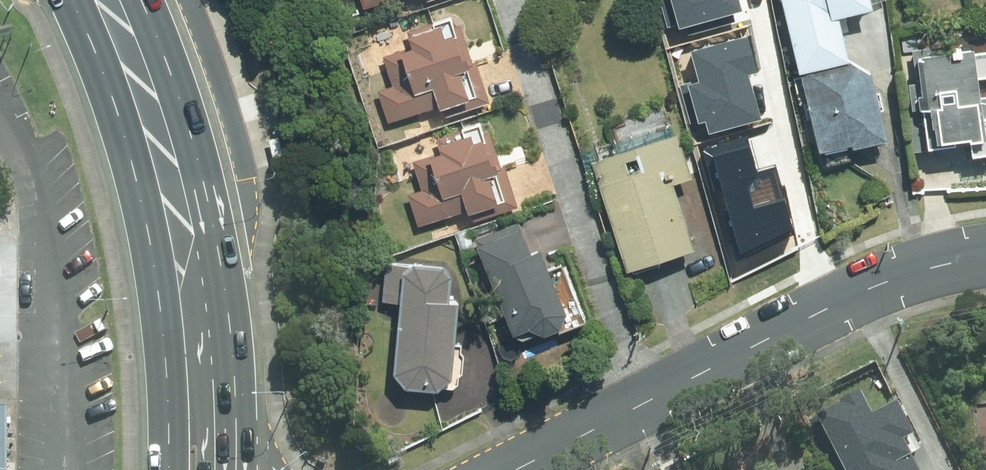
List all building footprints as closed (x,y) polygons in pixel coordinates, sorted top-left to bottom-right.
[(361,8),(386,0),(358,0),(361,8)] [(667,25),(681,21),(686,36),(739,19),(733,0),(659,0),(667,25)] [(795,74),(844,62),(833,15),(868,7),(866,0),(777,0),(795,74)] [(378,92),(388,122),(434,107),(438,119),(487,103),(463,31),(442,38),(438,27),(407,37),(411,48),(384,57),(393,87),(378,92)] [(679,86),(691,124),(705,120),(709,135),(762,119),(749,75),(759,72),(748,37),(692,55),(699,80),(679,86)] [(913,49),(917,84),(906,85),(913,145),(985,135),(985,97),(979,97),(977,78),(985,77),(985,53),(970,55),(969,42),(913,49)] [(851,64),(798,76),(817,155),(883,139),(867,73),(851,64)] [(408,194),(418,225),(462,210),(466,222),(516,206),(492,134),(471,141),(467,129),(435,140),(439,151),(412,160),(422,190),(408,194)] [(675,135),(589,162),(623,269),(689,249),(668,183),(688,177),(675,135)] [(701,150),(731,264),(791,234),(772,168),(756,170),(751,137),(701,150)] [(516,224),(473,241),(512,338),(518,335),(520,339),(565,321),(536,250),(528,253),(516,224)] [(447,267),(395,263),(394,279),(382,279),(381,301),(396,302),(391,374),(401,388),(433,390),(448,378),(453,301),(445,301),(447,267)] [(834,469),(923,469),(905,433),(911,431),(896,399),(873,410),(861,385),(806,412),(834,469)]
